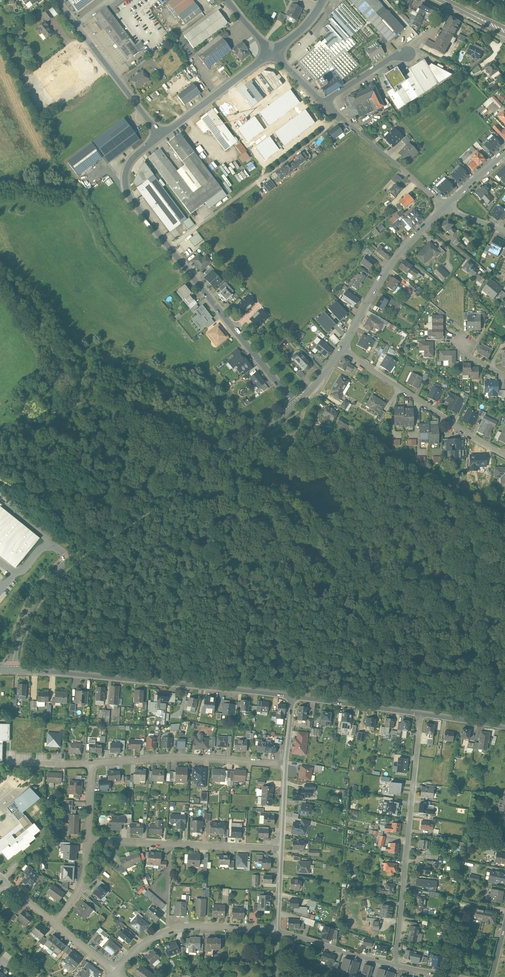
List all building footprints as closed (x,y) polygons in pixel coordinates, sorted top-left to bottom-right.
[(78,12),(93,0),(69,0),(78,12)] [(192,0),(173,0),(169,3),(186,25),(202,13),(192,0)] [(384,37),(388,42),(403,29),(377,0),(350,0),(384,37)] [(431,7),(430,6),(429,6),(423,3),(418,14),(423,16),(425,12),(428,13),(431,7)] [(302,9),(292,4),(287,14),(290,16),(289,20),(295,23),(302,9)] [(52,7),(48,10),(53,18),(57,14),(52,7)] [(426,17),(427,18),(432,20),(433,16),(434,16),(437,10),(432,7),(428,14),(426,17)] [(135,46),(106,8),(94,17),(97,21),(95,23),(97,26),(100,25),(127,61),(140,52),(139,51),(145,47),(141,41),(135,46)] [(48,10),(42,14),(48,22),(53,18),(48,10)] [(346,41),(353,35),(356,33),(335,10),(330,14),(330,15),(332,17),(330,19),(327,21),(329,24),(325,28),(329,32),(323,38),(327,42),(325,44),(329,49),(337,41),(339,44),(344,39),(346,41)] [(218,11),(184,36),(193,48),(227,23),(218,11)] [(286,17),(280,14),(276,20),(283,23),(286,17)] [(421,24),(422,21),(422,20),(421,20),(423,16),(418,14),(416,18),(412,16),(411,16),(409,20),(411,22),(413,25),(418,28),(420,24),(421,24)] [(402,17),(408,23),(409,24),(411,22),(409,20),(405,15),(404,15),(402,17)] [(444,54),(451,41),(454,34),(455,33),(460,23),(461,22),(459,21),(458,21),(450,16),(448,18),(448,19),(447,21),(442,31),(439,30),(439,29),(437,33),(436,34),(438,35),(438,36),(439,36),(439,37),(437,41),(433,49),(436,51),(437,51),(444,55),(444,54)] [(45,22),(40,26),(40,27),(36,30),(40,34),(42,33),(47,38),(52,34),(47,27),(48,26),(45,22)] [(225,31),(220,35),(222,39),(223,39),(224,40),(229,36),(225,31)] [(466,37),(460,34),(456,32),(455,33),(453,36),(453,37),(455,37),(457,39),(464,42),(465,42),(469,39),(468,39),(466,37)] [(337,41),(336,42),(336,43),(329,49),(327,50),(334,57),(343,49),(346,52),(356,43),(351,37),(350,37),(346,41),(344,39),(339,44),(339,43),(337,41)] [(381,47),(384,45),(388,42),(384,37),(377,42),(380,47),(380,48),(381,47)] [(327,42),(323,38),(294,64),(310,81),(334,57),(327,50),(329,49),(325,44),(327,42)] [(222,39),(198,57),(208,69),(232,51),(224,40),(223,39),(222,39)] [(427,39),(427,40),(425,44),(425,45),(432,49),(433,49),(435,44),(435,43),(427,39)] [(380,47),(377,42),(365,50),(372,61),(373,62),(384,54),(380,47)] [(247,49),(242,43),(233,50),(241,61),(250,55),(246,50),(247,49)] [(483,49),(475,45),(474,44),(474,45),(473,47),(472,47),(471,46),(468,53),(467,54),(472,56),(473,56),(478,59),(479,59),(481,55),(481,54),(480,54),(481,52),(482,52),(484,49),(483,49)] [(483,54),(487,56),(490,53),(490,52),(488,50),(488,49),(484,48),(484,49),(482,52),(483,53),(483,54)] [(62,94),(64,97),(97,74),(79,49),(66,58),(68,61),(43,79),(47,85),(44,87),(53,100),(62,94)] [(85,57),(88,62),(93,58),(89,53),(85,57)] [(409,69),(414,77),(424,93),(426,92),(439,84),(437,81),(424,60),(409,69)] [(499,71),(496,67),(493,62),(492,62),(489,64),(486,66),(486,67),(485,68),(489,74),(490,76),(491,76),(499,71)] [(433,64),(428,67),(437,80),(437,81),(439,84),(443,81),(444,81),(437,70),(433,64)] [(405,81),(403,78),(397,68),(383,76),(392,90),(405,81)] [(333,70),(319,80),(315,82),(325,96),(343,85),(343,84),(333,70)] [(143,71),(130,81),(136,89),(149,79),(143,71)] [(264,72),(257,76),(270,93),(281,84),(273,73),(264,72)] [(413,76),(410,72),(403,78),(405,81),(413,76)] [(424,93),(414,77),(413,76),(400,84),(411,101),(424,93)] [(263,99),(250,82),(238,90),(251,108),(263,99)] [(193,84),(177,96),(185,106),(201,94),(193,84)] [(411,102),(404,92),(400,85),(400,84),(387,93),(398,109),(398,110),(398,109),(411,102)] [(383,107),(374,87),(357,95),(356,95),(356,93),(347,97),(347,98),(343,100),(348,112),(347,113),(350,119),(350,120),(352,119),(352,120),(355,119),(355,120),(383,107)] [(259,113),(269,126),(299,103),(290,90),(259,113)] [(500,108),(503,106),(493,96),(490,99),(493,102),(500,108)] [(487,108),(493,102),(490,99),(490,98),(483,104),(487,108)] [(212,110),(204,116),(201,119),(225,151),(237,142),(212,110)] [(274,133),(284,146),(315,123),(305,110),(274,133)] [(263,130),(254,118),(238,130),(247,142),(263,130)] [(139,139),(124,120),(93,143),(108,163),(139,139)] [(207,127),(205,125),(202,120),(196,124),(202,131),(207,127)] [(504,140),(504,129),(504,130),(503,130),(502,131),(497,125),(494,128),(504,140)] [(328,132),(334,139),(343,133),(337,126),(328,132)] [(384,139),(386,140),(392,147),(403,138),(403,137),(402,137),(394,129),(389,134),(390,135),(387,138),(386,138),(385,137),(384,138),(384,139)] [(194,152),(180,134),(168,143),(182,161),(194,152)] [(502,145),(494,136),(489,141),(497,149),(502,145)] [(278,150),(269,138),(255,149),(264,160),(278,150)] [(489,141),(484,145),(492,153),(497,149),(489,141)] [(235,146),(242,155),(247,152),(240,143),(235,146)] [(92,144),(67,162),(78,176),(103,158),(92,144)] [(399,154),(404,159),(407,162),(408,161),(407,160),(410,157),(411,157),(412,157),(412,158),(417,153),(417,152),(409,144),(399,154)] [(177,171),(160,149),(148,158),(181,202),(193,193),(177,171)] [(213,178),(194,152),(182,161),(185,165),(201,187),(213,178)] [(306,157),(303,152),(297,157),(298,159),(294,162),(298,167),(306,161),(308,159),(306,157)] [(479,166),(485,161),(485,160),(486,160),(483,157),(484,157),(483,157),(482,155),(481,155),(479,152),(472,159),(473,160),(468,165),(473,170),(474,169),(478,165),(479,166)] [(283,167),(275,173),(281,180),(289,174),(298,167),(294,162),(291,165),(290,163),(284,168),(283,167)] [(201,187),(185,165),(177,171),(193,193),(201,187)] [(469,174),(461,166),(456,171),(464,179),(469,174)] [(496,175),(503,183),(504,183),(504,182),(504,167),(496,175)] [(456,171),(451,175),(459,183),(464,179),(456,171)] [(187,219),(153,175),(136,188),(170,232),(187,219)] [(213,178),(201,187),(193,193),(181,202),(190,214),(222,190),(213,178)] [(454,186),(446,178),(441,183),(449,191),(454,186)] [(276,187),(270,179),(263,185),(269,192),(276,187)] [(441,183),(436,187),(444,195),(449,191),(441,183)] [(401,189),(400,188),(396,184),(390,191),(396,196),(402,189),(401,189)] [(492,199),(490,196),(487,193),(488,192),(482,186),(475,193),(481,199),(482,198),(487,204),(492,199)] [(222,190),(205,203),(210,208),(227,195),(222,190)] [(408,195),(404,198),(399,202),(405,209),(413,201),(408,195)] [(498,220),(499,218),(503,212),(496,207),(491,215),(498,220)] [(403,218),(405,220),(412,228),(422,219),(414,210),(413,210),(403,218)] [(397,220),(400,217),(402,215),(399,212),(394,216),(397,220)] [(446,222),(445,221),(443,223),(444,224),(441,227),(446,232),(448,231),(452,236),(457,232),(452,227),(454,226),(448,220),(446,222)] [(453,236),(454,237),(456,240),(462,235),(458,231),(457,232),(453,236)] [(189,240),(194,247),(203,240),(198,233),(189,240)] [(496,235),(493,241),(487,252),(495,256),(504,239),(496,235)] [(430,242),(422,251),(416,256),(425,264),(424,262),(433,253),(436,256),(440,253),(430,242)] [(392,255),(389,253),(389,252),(383,247),(378,253),(387,260),(388,261),(392,255)] [(437,249),(438,250),(440,253),(442,255),(446,252),(440,247),(437,249)] [(367,248),(366,248),(362,254),(365,256),(366,256),(369,258),(373,253),(367,248)] [(207,257),(203,260),(199,255),(192,260),(201,271),(201,270),(201,271),(211,262),(207,257)] [(366,256),(363,260),(362,260),(362,261),(366,265),(365,266),(369,269),(375,263),(366,256)] [(406,275),(406,274),(407,274),(408,272),(410,274),(413,269),(411,268),(412,267),(403,261),(398,268),(403,271),(403,272),(403,273),(406,275)] [(468,261),(464,267),(462,269),(463,269),(468,273),(469,272),(475,276),(479,271),(473,266),(472,266),(473,265),(468,261)] [(442,281),(446,277),(448,275),(440,266),(434,272),(442,281)] [(211,267),(209,269),(204,273),(207,276),(212,271),(213,272),(214,271),(214,270),(211,267)] [(212,271),(208,275),(205,278),(214,288),(221,281),(212,271)] [(362,284),(361,283),(365,277),(361,274),(352,287),(356,290),(359,286),(360,287),(362,284)] [(394,292),(393,292),(393,293),(397,295),(398,295),(401,289),(401,288),(397,286),(399,282),(396,280),(395,282),(391,279),(387,287),(394,291),(394,292)] [(502,289),(496,285),(491,280),(484,289),(495,298),(502,289)] [(225,282),(219,288),(221,291),(225,287),(226,287),(228,285),(225,282)] [(407,289),(410,290),(416,294),(417,291),(410,285),(407,289)] [(194,300),(193,298),(191,296),(193,294),(187,286),(179,292),(182,296),(181,297),(186,303),(187,302),(189,304),(189,305),(194,300)] [(226,302),(227,301),(233,295),(226,287),(219,294),(218,294),(221,297),(220,298),(223,301),(224,300),(226,302)] [(351,294),(350,294),(346,291),(343,295),(343,296),(344,296),(341,299),(353,307),(355,304),(356,304),(359,300),(355,297),(354,296),(355,296),(354,296),(351,294)] [(380,298),(375,306),(383,311),(388,302),(381,298),(380,298)] [(197,304),(197,303),(195,300),(189,305),(190,306),(189,307),(190,309),(197,304)] [(336,302),(328,310),(331,313),(332,313),(332,314),(328,318),(327,317),(324,313),(316,320),(327,332),(335,325),(331,322),(336,318),(339,321),(347,314),(336,302)] [(208,312),(203,305),(195,311),(194,312),(195,312),(196,311),(200,317),(197,320),(195,321),(199,327),(200,328),(198,328),(199,329),(212,319),(208,314),(206,313),(208,312)] [(383,324),(373,318),(370,316),(364,327),(368,330),(371,325),(379,330),(383,324)] [(218,325),(216,327),(209,332),(211,335),(210,336),(215,343),(216,342),(218,345),(225,340),(227,339),(223,334),(224,333),(218,325)] [(333,334),(329,338),(335,344),(339,340),(333,334)] [(372,348),(375,342),(375,341),(363,334),(357,344),(357,345),(366,350),(367,350),(369,351),(371,348),(372,348)] [(326,358),(328,356),(333,350),(321,340),(317,345),(313,342),(311,345),(315,348),(326,358)] [(424,356),(428,356),(432,356),(432,342),(420,342),(419,342),(419,350),(424,350),(424,356)] [(478,353),(479,354),(489,359),(493,350),(482,344),(478,353)] [(455,367),(455,363),(455,362),(455,351),(440,352),(440,361),(448,361),(448,367),(455,367)] [(245,369),(248,366),(250,365),(245,359),(242,360),(241,358),(241,356),(239,353),(228,362),(233,369),(236,366),(238,369),(237,370),(240,373),(243,371),(245,373),(247,372),(247,371),(245,369)] [(311,363),(301,353),(298,356),(297,355),(296,355),(297,357),(294,360),(304,370),(311,363)] [(396,362),(392,359),(387,356),(380,366),(388,372),(392,366),(393,366),(396,362)] [(343,358),(340,362),(338,367),(345,371),(346,370),(351,373),(354,367),(349,364),(350,363),(343,358)] [(305,374),(302,371),(301,370),(296,374),(296,375),(300,378),(300,379),(305,374)] [(256,373),(250,378),(252,381),(252,382),(255,386),(256,385),(258,388),(259,388),(265,383),(256,373)] [(417,389),(419,386),(422,378),(412,373),(410,377),(411,378),(408,385),(417,389)] [(332,390),(334,391),(334,392),(332,396),(339,400),(342,394),(341,394),(349,381),(340,376),(332,390)] [(484,392),(487,392),(491,392),(491,396),(497,396),(497,392),(498,392),(498,381),(485,381),(484,381),(484,392)] [(442,391),(434,387),(433,387),(433,386),(427,397),(436,402),(442,391)] [(463,400),(450,394),(449,394),(449,393),(447,397),(446,397),(446,399),(445,401),(449,403),(446,409),(456,414),(463,400)] [(369,408),(374,411),(374,412),(378,414),(385,404),(372,396),(368,403),(371,405),(369,408)] [(341,407),(345,410),(349,403),(344,401),(341,407)] [(324,418),(329,421),(330,419),(333,421),(337,413),(334,411),(334,410),(331,409),(327,407),(322,414),(325,416),(324,418)] [(404,426),(404,420),(403,409),(404,409),(404,407),(394,407),(394,416),(394,426),(404,426)] [(413,409),(412,409),(404,409),(404,426),(404,427),(413,427),(413,409)] [(478,414),(467,409),(462,421),(473,426),(477,415),(478,414)] [(378,414),(378,415),(376,418),(380,420),(385,413),(381,410),(378,414)] [(488,423),(483,434),(489,437),(491,433),(490,433),(493,426),(494,427),(497,422),(485,416),(484,416),(483,418),(482,421),(488,423)] [(340,418),(337,423),(346,429),(349,424),(340,418)] [(477,432),(483,434),(488,423),(482,421),(477,432)] [(419,424),(419,435),(419,443),(429,443),(429,426),(429,424),(419,424)] [(438,426),(431,426),(429,426),(429,443),(429,444),(438,444),(438,426)] [(455,440),(453,440),(452,440),(447,440),(447,446),(444,446),(444,458),(446,458),(446,460),(452,460),(452,446),(453,446),(453,443),(455,443),(455,440)] [(461,441),(456,441),(455,441),(455,451),(454,452),(454,460),(460,460),(460,458),(463,458),(463,444),(461,444),(461,441)] [(478,471),(478,467),(486,466),(486,464),(486,458),(486,455),(469,456),(469,467),(470,467),(470,471),(478,471)] [(503,469),(503,468),(495,469),(495,478),(503,478),(503,483),(504,483),(504,469),(503,469)] [(0,506),(0,554),(11,563),(17,567),(23,559),(40,538),(0,506)] [(27,682),(17,682),(17,699),(27,699),(27,682)] [(110,686),(109,705),(118,706),(119,687),(110,686)] [(104,702),(106,688),(97,687),(96,701),(104,702)] [(144,689),(135,688),(134,706),(143,707),(143,709),(147,709),(147,702),(143,702),(144,689)] [(88,689),(76,689),(76,702),(88,702),(88,689)] [(50,701),(50,691),(38,691),(38,701),(50,701)] [(56,698),(52,698),(52,704),(62,704),(62,702),(68,702),(68,691),(56,691),(56,698)] [(163,711),(163,705),(163,701),(168,702),(169,693),(158,692),(156,710),(163,711)] [(215,698),(205,697),(204,706),(203,706),(201,713),(214,714),(216,699),(215,698)] [(197,699),(193,699),(189,698),(188,706),(191,707),(190,711),(194,711),(195,711),(195,708),(197,699)] [(248,712),(250,701),(249,701),(249,700),(248,700),(246,700),(245,701),(241,700),(241,703),(240,711),(248,712)] [(223,714),(229,715),(233,715),(234,705),(229,704),(229,702),(222,701),(221,706),(224,707),(223,714)] [(257,711),(260,712),(268,713),(269,702),(258,701),(257,701),(257,706),(256,711),(257,711)] [(277,719),(277,724),(283,724),(283,720),(284,720),(284,714),(285,714),(286,705),(278,704),(277,711),(277,713),(276,717),(276,719),(277,719)] [(307,708),(301,707),(299,707),(298,720),(306,721),(306,716),(307,708)] [(326,713),(322,712),(321,720),(321,721),(321,725),(330,726),(331,722),(330,721),(330,720),(330,719),(330,718),(331,713),(330,713),(331,712),(327,712),(326,713)] [(343,713),(342,718),(341,722),(346,722),(345,727),(349,727),(351,714),(350,713),(348,713),(347,714),(343,713)] [(366,726),(366,727),(367,727),(369,727),(369,730),(374,730),(374,728),(375,719),(367,718),(367,719),(366,719),(365,719),(365,722),(365,723),(366,723),(366,726)] [(389,728),(393,728),(394,720),(393,719),(391,719),(390,719),(386,719),(385,727),(389,728)] [(401,730),(409,732),(410,722),(406,721),(405,721),(403,720),(402,721),(401,723),(400,730),(401,730)] [(2,762),(2,761),(2,757),(2,746),(4,746),(4,745),(2,745),(2,741),(9,741),(9,737),(10,737),(10,729),(9,729),(9,725),(4,725),(0,724),(0,761),(2,762)] [(434,725),(427,724),(426,724),(424,733),(428,734),(428,738),(432,739),(433,735),(433,734),(434,725)] [(470,730),(462,729),(460,738),(462,738),(469,739),(470,730)] [(453,741),(454,735),(454,733),(448,732),(448,731),(445,731),(444,740),(453,741)] [(61,740),(61,733),(59,733),(48,732),(47,746),(60,747),(61,740)] [(363,742),(364,738),(365,733),(358,732),(357,741),(363,742)] [(488,742),(490,733),(481,732),(479,743),(478,748),(486,749),(487,742),(488,742)] [(156,738),(154,738),(148,737),(147,748),(155,749),(156,742),(156,738)] [(217,746),(225,747),(227,747),(227,738),(218,737),(217,746)] [(171,738),(165,738),(163,738),(162,748),(171,748),(171,738)] [(208,739),(202,738),(195,738),(195,743),(193,743),(193,745),(193,747),(193,748),(195,748),(195,749),(207,749),(208,749),(208,748),(208,740),(208,739)] [(265,752),(266,743),(262,742),(262,740),(256,739),(256,745),(258,745),(257,751),(265,752)] [(304,740),(298,739),(294,739),(293,744),(292,749),(293,749),(292,753),(305,754),(306,740),(304,740)] [(101,753),(102,746),(102,744),(95,744),(95,740),(89,740),(89,744),(91,744),(91,752),(101,753)] [(140,746),(141,741),(129,740),(128,749),(140,749),(140,746)] [(246,752),(247,747),(247,740),(238,740),(238,741),(235,741),(234,751),(246,752)] [(69,743),(69,745),(68,753),(81,754),(82,744),(69,743)] [(121,743),(110,743),(110,753),(120,753),(121,743)] [(265,752),(275,753),(276,744),(266,743),(265,752)] [(407,759),(398,759),(397,772),(406,773),(407,759)] [(301,766),(300,773),(299,778),(310,780),(312,768),(301,766)] [(187,769),(183,769),(176,768),(175,782),(187,782),(187,769)] [(193,773),(193,775),(193,776),(193,781),(197,781),(197,786),(205,787),(206,769),(193,768),(193,772),(193,773)] [(145,770),(144,770),(143,770),(143,769),(135,769),(135,775),(134,775),(133,780),(145,780),(145,770)] [(152,779),(152,781),(164,781),(164,771),(153,770),(152,771),(152,779)] [(225,770),(223,770),(213,770),(212,781),(221,781),(221,780),(224,780),(225,770)] [(245,781),(246,771),(234,770),(234,771),(233,780),(245,781)] [(108,780),(110,780),(110,782),(120,781),(120,776),(120,772),(115,772),(115,771),(107,771),(108,780)] [(62,774),(48,773),(47,782),(61,783),(61,781),(62,774)] [(108,780),(99,780),(100,789),(107,788),(111,788),(110,784),(110,782),(110,780),(108,780)] [(394,784),(390,784),(389,784),(388,793),(400,794),(401,788),(403,788),(403,783),(394,782),(394,784)] [(293,792),(292,800),(299,800),(302,801),(302,797),(310,797),(310,790),(315,790),(315,785),(305,785),(305,789),(302,789),(302,792),(299,792),(297,792),(296,792),(293,792)] [(23,792),(22,794),(21,796),(20,798),(14,803),(14,802),(6,808),(12,815),(13,814),(18,821),(21,823),(0,840),(0,853),(2,852),(8,860),(15,855),(22,850),(23,851),(30,845),(29,844),(35,839),(33,836),(40,831),(34,824),(33,825),(22,812),(38,799),(33,792),(37,788),(36,788),(34,787),(32,787),(30,788),(28,788),(27,789),(25,791),(23,792)] [(272,792),(272,787),(263,787),(262,796),(272,796),(272,792)] [(421,787),(420,797),(432,798),(433,789),(426,788),(421,787)] [(272,796),(262,796),(262,805),(272,806),(272,801),(271,801),(272,796)] [(397,816),(399,803),(385,801),(383,813),(397,816)] [(76,815),(76,810),(72,810),(72,805),(66,805),(63,804),(62,810),(67,810),(67,815),(69,815),(68,834),(78,834),(79,815),(76,815)] [(299,813),(308,815),(309,811),(311,811),(312,806),(305,804),(302,804),(301,809),(300,809),(299,813)] [(426,813),(427,809),(427,805),(420,804),(419,813),(426,813)] [(185,815),(171,815),(170,821),(174,821),(175,821),(177,821),(176,829),(184,829),(185,815)] [(110,827),(110,830),(121,830),(121,825),(121,817),(112,816),(112,822),(109,822),(109,826),(108,826),(108,827),(110,827)] [(264,816),(264,824),(274,824),(274,816),(269,816),(264,816)] [(300,824),(294,823),(291,833),(303,835),(306,826),(309,826),(310,821),(301,819),(300,824)] [(149,834),(151,834),(162,834),(162,825),(162,820),(157,820),(157,825),(149,825),(149,834)] [(195,821),(194,821),(191,821),(191,830),(192,830),(192,832),(198,833),(198,834),(198,835),(201,835),(201,834),(202,833),(202,821),(196,821),(195,821)] [(420,829),(427,830),(432,830),(433,824),(429,824),(429,822),(421,821),(420,829)] [(131,823),(130,833),(143,833),(143,827),(143,824),(131,823)] [(231,823),(231,837),(241,838),(241,835),(242,827),(242,824),(231,823)] [(392,823),(392,825),(392,827),(385,826),(384,831),(391,832),(392,832),(400,832),(401,824),(400,824),(392,823)] [(258,839),(259,838),(264,838),(264,839),(268,839),(268,830),(259,830),(258,830),(258,839)] [(418,848),(427,849),(427,841),(419,840),(418,848)] [(304,841),(303,841),(293,841),(292,849),(292,850),(303,850),(304,850),(304,841)] [(398,844),(397,844),(391,843),(390,848),(386,847),(385,851),(386,851),(390,851),(390,852),(398,853),(399,844),(398,844)] [(78,850),(78,846),(70,846),(61,845),(61,851),(64,851),(64,859),(68,860),(74,860),(75,860),(76,850),(78,850)] [(139,855),(138,852),(120,860),(123,866),(124,868),(125,869),(134,866),(134,864),(141,861),(139,855)] [(495,860),(494,862),(504,864),(504,865),(504,854),(496,852),(495,860)] [(194,866),(198,867),(199,855),(190,854),(189,854),(188,868),(194,869),(194,866)] [(247,855),(237,854),(237,866),(245,867),(244,871),(250,871),(250,862),(247,862),(247,855)] [(432,859),(432,855),(426,854),(425,859),(427,859),(426,863),(433,863),(432,868),(437,868),(438,860),(432,859)] [(230,856),(220,855),(219,864),(229,864),(229,860),(230,856)] [(270,868),(271,859),(262,859),(259,859),(259,862),(259,863),(262,864),(262,867),(270,868)] [(298,862),(298,865),(297,873),(309,873),(310,863),(310,862),(298,862)] [(396,872),(396,866),(397,864),(386,863),(386,871),(388,871),(388,874),(393,875),(393,872),(396,872)] [(416,873),(424,874),(425,874),(429,874),(430,869),(430,866),(428,866),(428,865),(426,864),(426,867),(417,866),(416,866),(416,873)] [(23,873),(24,873),(26,875),(29,872),(31,873),(33,869),(28,866),(23,873)] [(124,868),(123,866),(115,869),(120,874),(126,872),(125,869),(124,868)] [(73,881),(73,875),(73,874),(73,867),(63,867),(62,880),(59,880),(73,881)] [(31,885),(34,882),(33,881),(37,877),(31,873),(29,872),(26,875),(22,882),(26,885),(28,883),(31,885)] [(502,883),(504,883),(504,881),(504,875),(501,874),(502,873),(497,872),(496,873),(490,872),(488,881),(494,883),(495,881),(502,883)] [(272,876),(263,875),(263,883),(272,884),(272,876)] [(437,882),(417,879),(416,884),(416,886),(436,888),(437,882)] [(291,880),(290,888),(290,889),(299,889),(300,880),(298,880),(296,880),(295,880),(291,880)] [(379,893),(389,894),(394,894),(395,885),(384,883),(384,884),(384,888),(385,888),(385,889),(380,889),(379,893)] [(64,894),(59,890),(52,885),(46,895),(49,897),(51,895),(59,901),(64,894)] [(107,892),(99,886),(93,893),(101,900),(107,892)] [(501,903),(502,897),(503,892),(491,889),(489,901),(501,903)] [(165,905),(158,899),(148,890),(144,894),(161,909),(165,905)] [(258,911),(270,911),(270,896),(264,896),(257,895),(257,904),(258,904),(258,911)] [(424,908),(426,897),(417,896),(417,902),(416,902),(416,905),(416,907),(424,908)] [(87,901),(90,904),(94,907),(96,904),(89,898),(87,901)] [(196,899),(196,902),(195,916),(205,917),(206,899),(205,899),(196,899)] [(306,905),(312,907),(315,908),(317,901),(308,899),(306,905)] [(294,911),(298,912),(307,915),(307,907),(298,907),(299,900),(290,900),(289,901),(288,901),(288,902),(288,904),(289,904),(289,909),(294,909),(294,911)] [(84,902),(84,903),(76,912),(75,912),(84,919),(84,918),(88,913),(89,914),(93,910),(84,902)] [(181,902),(178,902),(176,902),(175,916),(185,916),(186,903),(181,903),(181,902)] [(224,917),(225,908),(225,905),(214,905),(213,910),(212,910),(212,917),(224,917)] [(380,917),(383,917),(391,918),(392,906),(383,905),(382,905),(382,909),(381,909),(380,917)] [(152,906),(151,907),(145,914),(149,917),(150,917),(156,922),(162,915),(152,906)] [(244,909),(233,908),(232,915),(232,916),(232,918),(244,918),(244,912),(244,909)] [(496,913),(489,912),(488,912),(472,908),(470,918),(471,918),(486,921),(486,923),(487,924),(488,924),(490,923),(490,922),(494,923),(496,913)] [(24,923),(25,924),(26,925),(32,918),(30,916),(30,915),(26,912),(26,913),(24,911),(18,918),(20,920),(23,923),(24,923)] [(140,933),(144,929),(148,925),(137,916),(134,920),(135,921),(131,925),(140,933)] [(299,930),(303,930),(304,923),(305,923),(305,924),(306,924),(307,920),(300,920),(289,919),(288,928),(299,928),(299,930)] [(47,931),(39,924),(30,934),(38,941),(40,939),(43,936),(47,931)] [(418,933),(419,933),(420,928),(421,925),(417,924),(416,927),(410,926),(409,926),(408,931),(410,931),(408,940),(416,942),(418,933)] [(334,930),(325,927),(324,927),(323,930),(322,930),(321,933),(322,934),(321,937),(330,940),(331,938),(334,930)] [(128,944),(129,942),(134,937),(125,930),(119,936),(124,941),(124,942),(125,941),(128,944)] [(44,944),(49,948),(57,939),(52,935),(48,941),(44,944)] [(189,948),(189,952),(196,952),(196,950),(200,950),(200,944),(200,938),(193,938),(193,940),(186,939),(186,947),(186,948),(189,948)] [(213,950),(220,950),(221,939),(217,939),(217,938),(214,938),(214,939),(207,938),(206,954),(213,955),(213,950)] [(49,948),(53,952),(61,943),(57,939),(49,948)] [(109,940),(108,941),(102,948),(113,957),(120,949),(109,940)] [(178,947),(176,942),(170,944),(169,944),(165,945),(169,955),(175,953),(176,954),(180,952),(178,947)] [(64,947),(65,946),(61,943),(53,952),(57,955),(62,950),(65,947),(64,947)] [(306,957),(308,948),(309,947),(308,947),(308,948),(300,945),(299,945),(300,944),(299,944),(298,949),(297,949),(296,954),(305,956),(306,957),(305,957),(306,957)] [(387,947),(377,945),(375,954),(386,956),(387,947)] [(73,951),(69,947),(64,952),(68,956),(73,951)] [(406,950),(405,953),(405,954),(404,958),(412,960),(413,951),(406,950)] [(76,966),(82,959),(73,951),(68,956),(64,961),(66,963),(65,965),(65,967),(69,971),(72,971),(75,967),(75,966),(75,967),(76,966)] [(154,951),(150,954),(146,958),(152,964),(159,957),(154,951)] [(331,968),(333,961),(335,956),(323,952),(321,960),(326,962),(325,966),(331,968)] [(432,966),(434,966),(441,967),(442,958),(442,957),(433,956),(432,961),(432,962),(432,966)] [(353,961),(350,968),(348,967),(350,960),(344,958),(340,972),(355,976),(359,963),(353,961)] [(331,970),(333,971),(336,972),(339,963),(333,961),(331,968),(331,970)] [(9,972),(10,970),(14,967),(9,963),(5,968),(8,971),(9,972)] [(100,972),(88,963),(81,973),(86,976),(87,976),(90,974),(94,976),(95,976),(100,972)] [(155,976),(154,975),(140,965),(133,975),(136,976),(154,976),(155,976)] [(372,967),(365,965),(361,976),(369,976),(372,967)] [(4,970),(1,973),(0,972),(0,976),(6,976),(4,976),(8,971),(5,968),(4,970)] [(378,969),(376,976),(383,976),(385,970),(378,969)]
